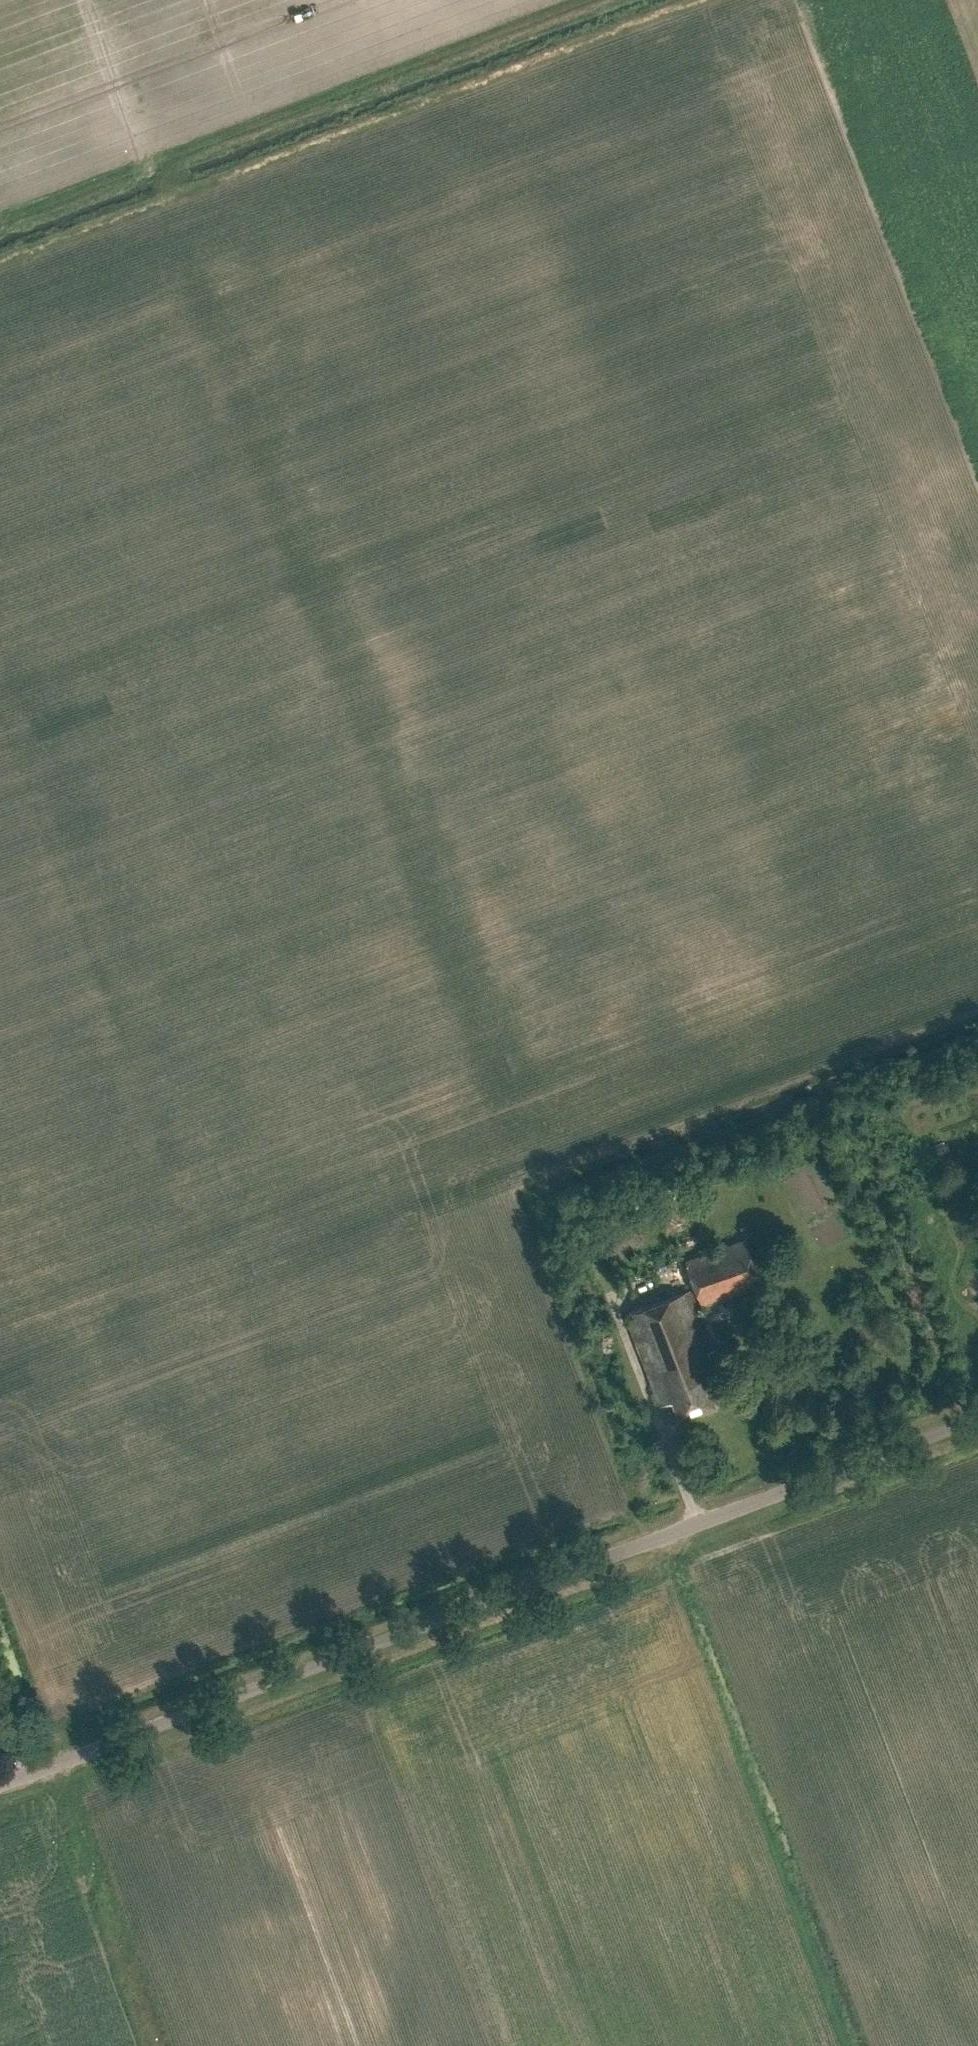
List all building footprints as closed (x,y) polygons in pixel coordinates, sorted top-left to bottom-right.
[(717,1302),(764,1284),(746,1238),(687,1261),(704,1307),(717,1302)] [(710,1386),(720,1382),(708,1352),(715,1350),(692,1289),(626,1313),(661,1405),(674,1399),(681,1417),(717,1404),(710,1386)] [(720,1310),(717,1302),(704,1307),(708,1316),(720,1311),(720,1310)]
